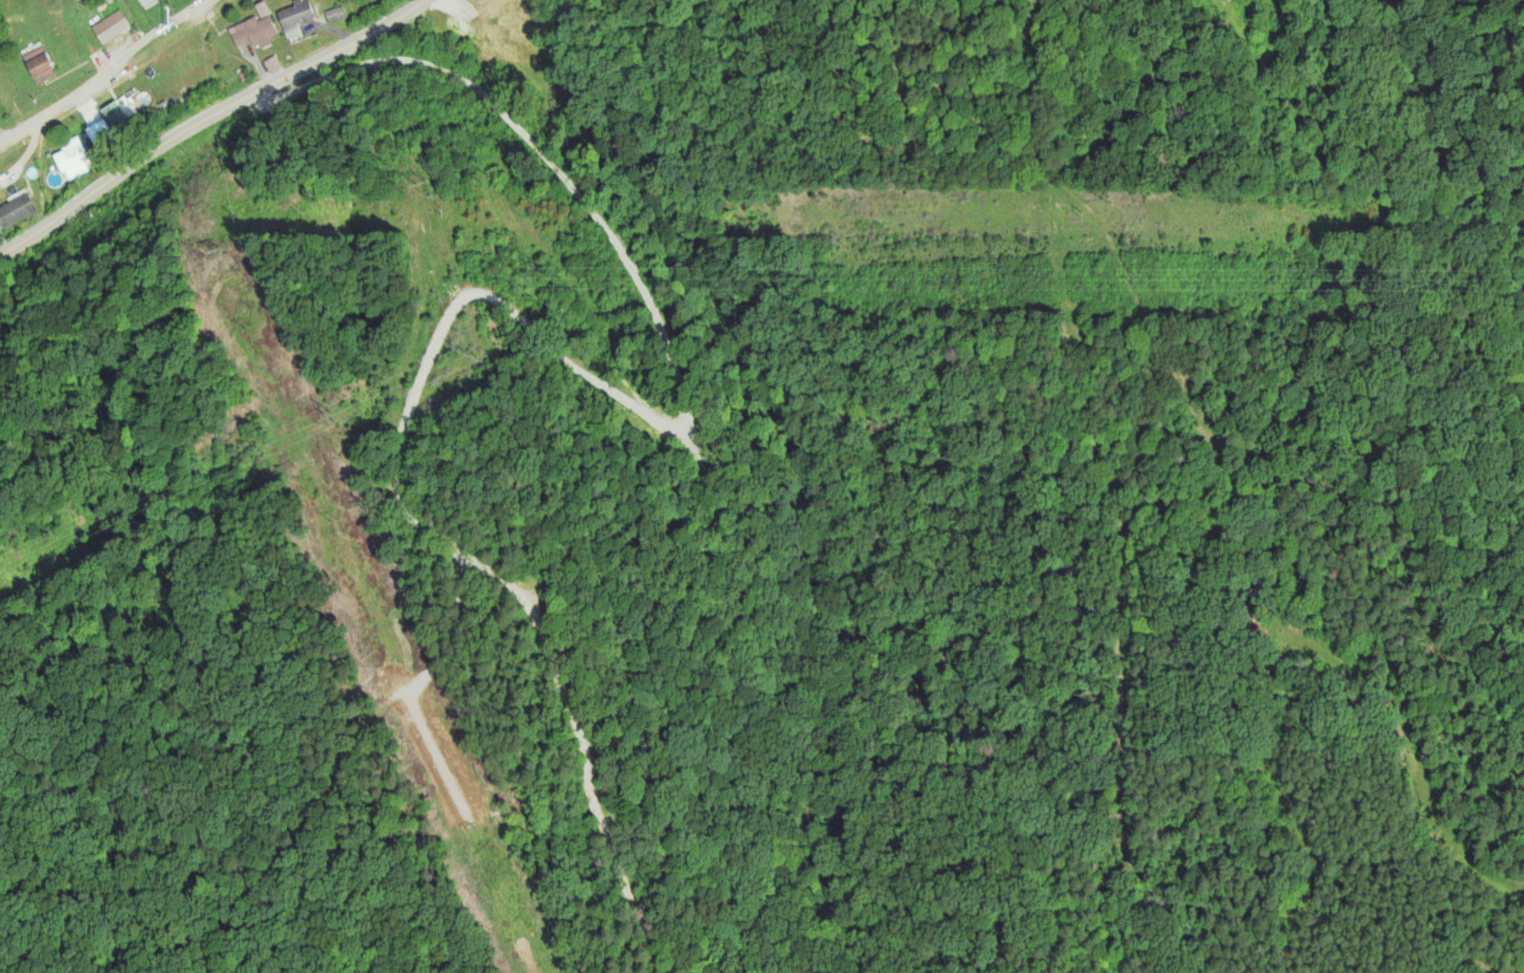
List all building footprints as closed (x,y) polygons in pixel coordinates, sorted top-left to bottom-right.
[(296,25),(314,17),(308,1),(300,5),(299,0),(293,0),(291,1),(294,8),(277,12),(286,40),(300,34),(296,25)] [(253,6),(263,2),(270,14),(260,19),(253,6)] [(323,12),(326,24),(345,18),(342,6),(323,12)] [(118,11),(130,27),(100,46),(91,29),(118,11)] [(236,48),(230,35),(244,28),(242,23),(254,17),(257,22),(268,17),(275,35),(265,39),(269,45),(259,50),(253,39),(236,48)] [(57,74),(36,85),(21,56),(42,47),(57,74)] [(274,57),(263,63),(269,74),(280,67),(274,57)] [(123,96),(113,102),(115,106),(109,109),(120,125),(139,115),(131,104),(133,103),(130,97),(126,99),(123,96)] [(102,118),(83,130),(94,149),(115,137),(102,118)] [(52,156),(65,181),(91,168),(76,135),(60,146),(63,152),(52,156)] [(0,207),(0,226),(2,230),(36,211),(25,193),(0,207)]
